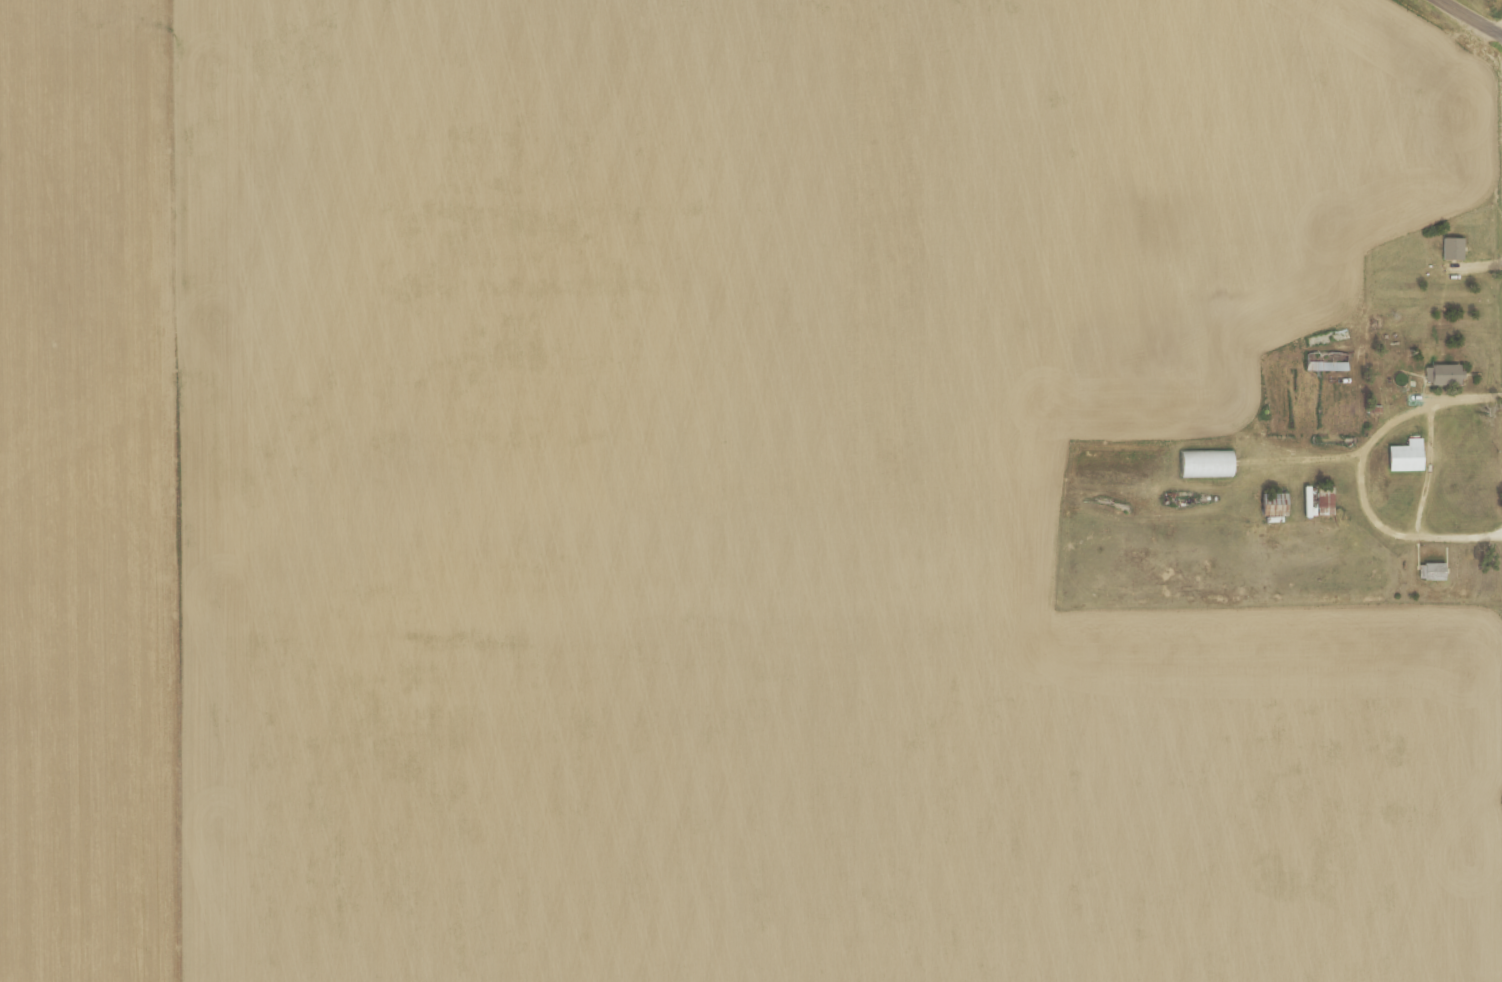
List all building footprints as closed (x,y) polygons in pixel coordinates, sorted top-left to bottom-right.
[(1441,260),(1462,260),(1462,238),(1441,238),(1441,260)] [(1345,372),(1345,354),(1303,354),(1303,372),(1345,372)] [(1457,365),(1423,365),(1423,386),(1457,386),(1457,365)] [(1420,472),(1419,439),(1405,439),(1405,447),(1385,447),(1385,472),(1420,472)] [(1230,451),(1177,451),(1177,478),(1230,478),(1230,451)] [(1317,514),(1330,514),(1330,495),(1317,495),(1317,514)] [(1443,581),(1443,564),(1418,564),(1418,581),(1443,581)]
